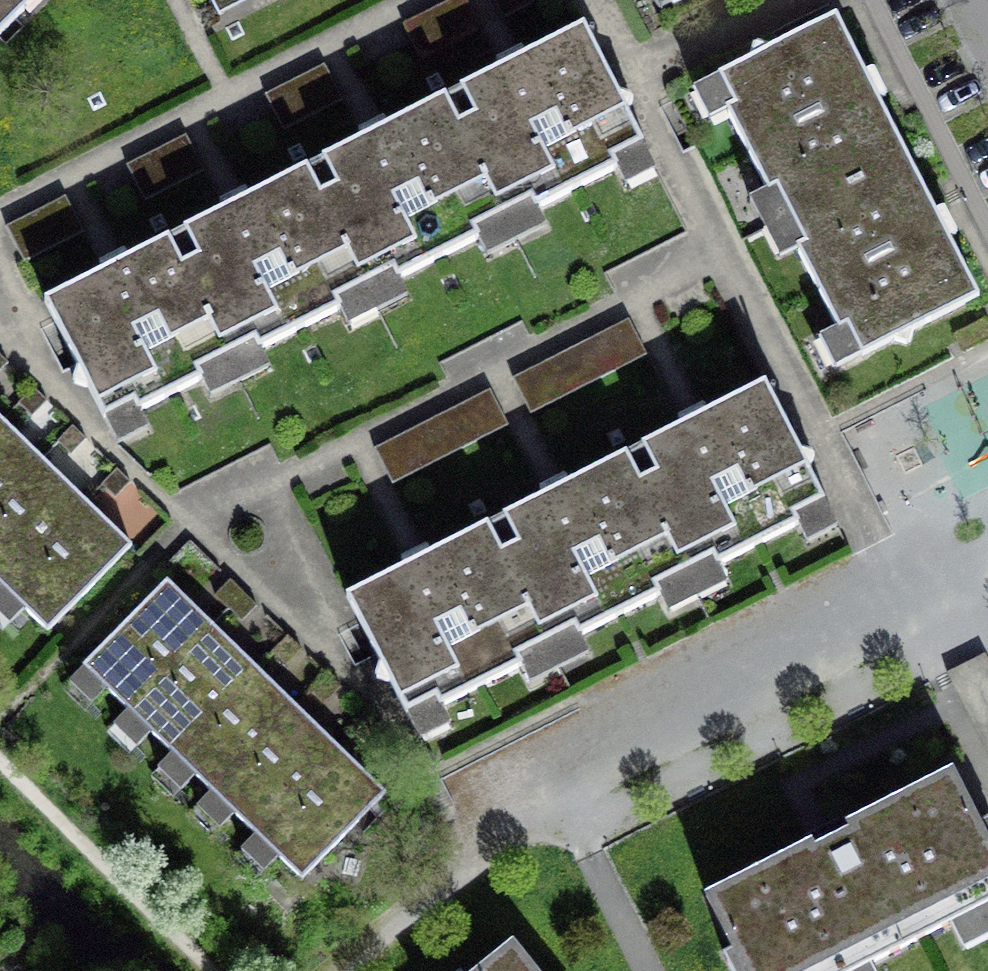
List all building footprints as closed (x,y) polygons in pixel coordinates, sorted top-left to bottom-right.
[(46,0),(0,0),(0,43),(46,0)] [(218,22),(262,0),(206,0),(218,22)] [(490,1),(504,26),(536,8),(532,0),(491,0),(490,1)] [(670,12),(694,0),(664,0),(670,12)] [(794,223),(905,170),(836,27),(720,83),(736,116),(730,119),(771,204),(782,198),(794,223)] [(458,137),(503,223),(536,206),(542,218),(620,177),(614,165),(640,152),(581,39),(461,101),(475,128),(458,137)] [(323,79),(270,106),(284,134),(337,107),(323,79)] [(476,237),(503,223),(458,137),(443,109),(323,172),(337,199),(318,208),(363,293),(398,275),(404,288),(482,247),(476,237)] [(193,149),(134,176),(146,202),(205,175),(193,149)] [(972,309),(905,170),(794,223),(809,253),(796,259),(837,343),(848,338),(860,363),(972,309)] [(338,307),(363,293),(318,208),(303,180),(184,243),(198,270),(179,280),(225,366),(257,349),(262,358),(343,316),(338,307)] [(70,213),(13,238),(26,268),(83,243),(70,213)] [(200,379),(225,366),(179,280),(165,252),(45,314),(104,425),(136,409),(142,420),(204,387),(200,379)] [(631,338),(521,388),(534,418),(645,368),(631,338)] [(636,493),(681,580),(714,563),(719,574),(799,533),(793,523),(820,509),(762,396),(643,457),(656,483),(636,493)] [(490,408),(384,461),(400,492),(506,440),(490,408)] [(3,419),(0,422),(0,501),(42,457),(3,419)] [(42,457),(0,501),(0,584),(3,587),(87,500),(42,457)] [(497,565),(543,652),(577,635),(582,644),(660,604),(655,593),(681,580),(636,493),(623,467),(503,528),(517,554),(497,565)] [(133,544),(87,500),(3,587),(49,631),(133,544)] [(516,666),(543,652),(497,565),(484,539),(346,609),(405,723),(438,706),(442,714),(520,674),(516,666)] [(128,711),(212,625),(167,581),(83,668),(128,711)] [(257,667),(212,625),(128,711),(173,754),(257,667)] [(296,705),(257,667),(173,754),(212,792),(296,705)] [(341,748),(296,705),(212,792),(256,835),(341,748)] [(387,793),(341,748),(256,835),(302,880),(387,793)] [(952,771),(848,824),(853,835),(815,854),(809,844),(706,896),(733,949),(723,954),(732,970),(856,970),(987,904),(987,819),(979,823),(952,771)] [(512,943),(477,970),(535,970),(512,943)]
